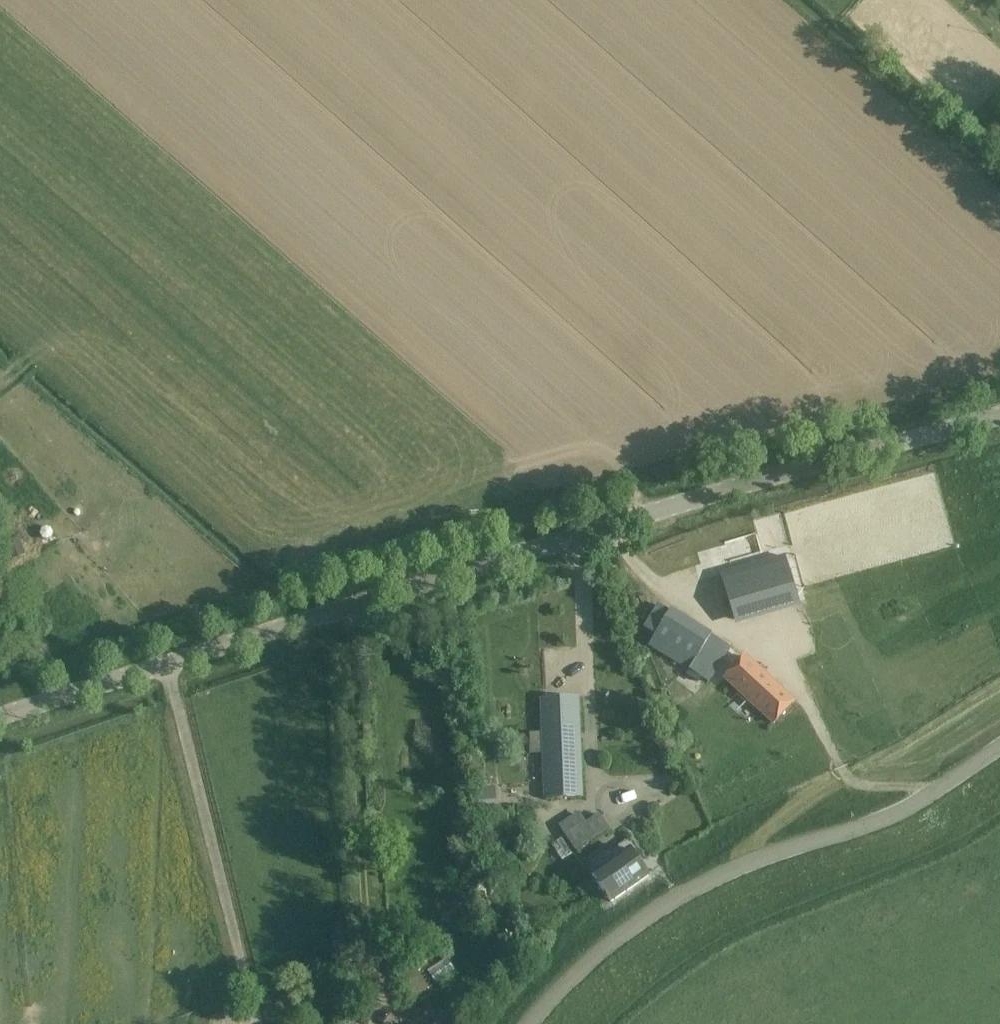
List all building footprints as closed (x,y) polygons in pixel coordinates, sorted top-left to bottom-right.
[(50,537),(52,533),(50,529),(45,527),(41,529),(40,534),(42,538),(46,539),(50,537)] [(7,546),(9,552),(21,548),(18,541),(7,546)] [(802,608),(786,556),(720,575),(736,628),(802,608)] [(669,612),(657,605),(643,627),(655,635),(648,646),(709,683),(732,647),(671,609),(669,612)] [(794,702),(746,658),(726,679),(773,723),(794,702)] [(579,697),(540,698),(543,800),(583,797),(579,697)] [(540,732),(529,731),(528,753),(539,754),(540,732)] [(498,814),(497,786),(478,787),(480,815),(498,814)] [(587,822),(580,812),(559,826),(577,852),(611,830),(599,813),(587,822)] [(592,876),(600,888),(611,903),(649,876),(629,849),(592,876)] [(453,973),(428,936),(388,962),(414,1000),(453,973)]
